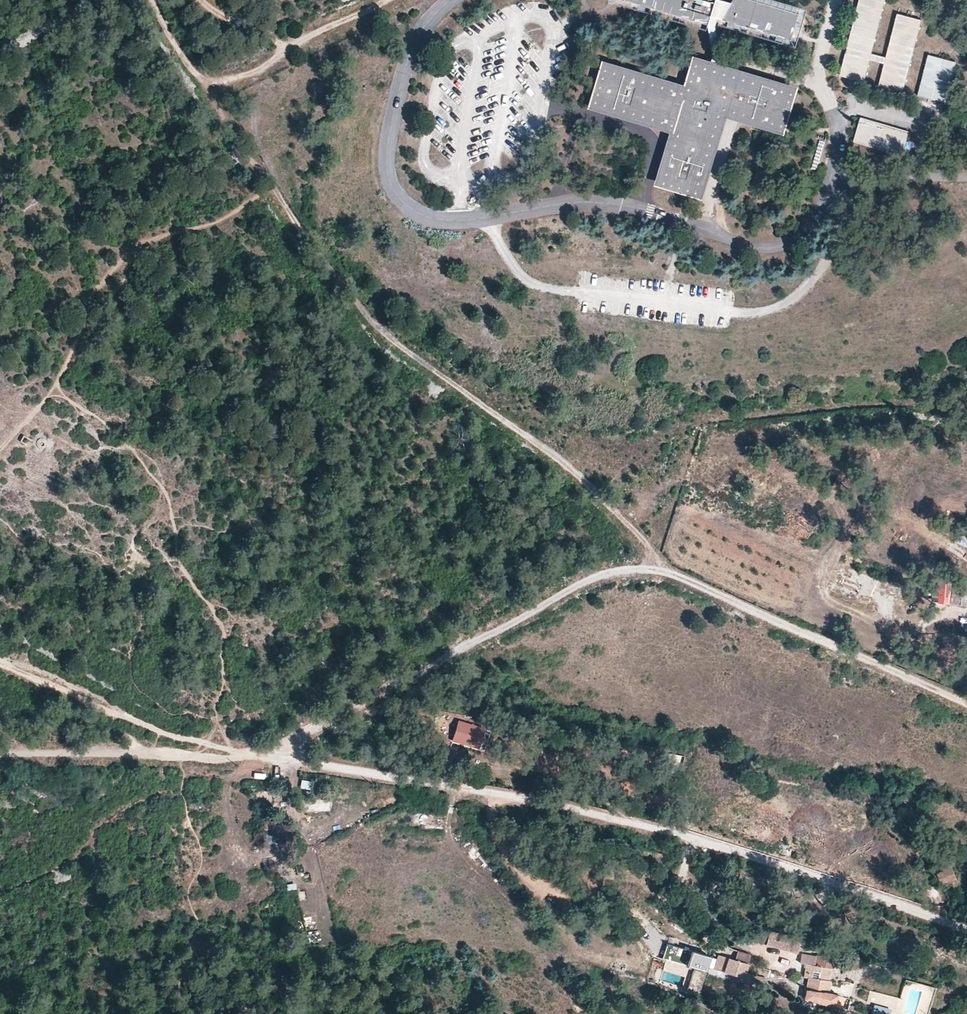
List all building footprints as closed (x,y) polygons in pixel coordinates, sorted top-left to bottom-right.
[(704,22),(708,11),(714,13),(719,15),(719,17),(790,38),(793,29),(787,28),(789,20),(795,21),(798,11),(759,0),(726,0),(725,0),(631,0),(704,22)] [(843,74),(864,80),(869,60),(870,54),(883,0),(861,0),(843,74)] [(708,11),(704,22),(704,24),(715,55),(713,62),(719,64),(722,57),(710,25),(714,13),(708,11)] [(919,20),(896,14),(885,57),(884,64),(878,86),(902,91),(919,20)] [(793,29),(795,21),(789,20),(787,28),(793,29)] [(957,60),(927,53),(917,93),(947,101),(957,60)] [(885,57),(870,54),(869,60),(884,64),(885,57)] [(683,86),(601,60),(587,108),(668,133),(651,186),(697,200),(723,117),(780,135),(794,87),(719,64),(713,62),(692,56),(683,86)] [(911,128),(861,114),(854,139),(904,153),(911,128)] [(950,582),(951,571),(939,571),(938,602),(966,604),(966,583),(950,582)] [(476,722),(461,719),(458,730),(474,734),(476,722)] [(413,812),(412,823),(434,824),(435,813),(413,812)] [(272,827),(262,831),(269,847),(279,843),(272,827)] [(903,827),(898,831),(904,838),(909,834),(903,827)] [(919,842),(912,847),(921,861),(928,856),(919,842)] [(263,850),(266,862),(283,857),(280,846),(263,850)] [(942,871),(936,873),(940,885),(955,880),(950,865),(941,867),(942,871)] [(767,927),(762,943),(795,953),(800,937),(767,927)] [(666,942),(662,958),(683,964),(684,959),(702,964),(706,951),(687,946),(687,948),(666,942)] [(750,952),(735,949),(734,956),(719,953),(715,969),(745,976),(750,952)] [(805,964),(803,977),(808,978),(804,1001),(847,1010),(850,998),(829,994),(831,982),(828,982),(830,969),(833,970),(836,959),(815,955),(813,966),(805,964)] [(700,993),(705,969),(692,966),(687,990),(700,993)] [(662,970),(659,980),(681,986),(683,976),(662,970)]
